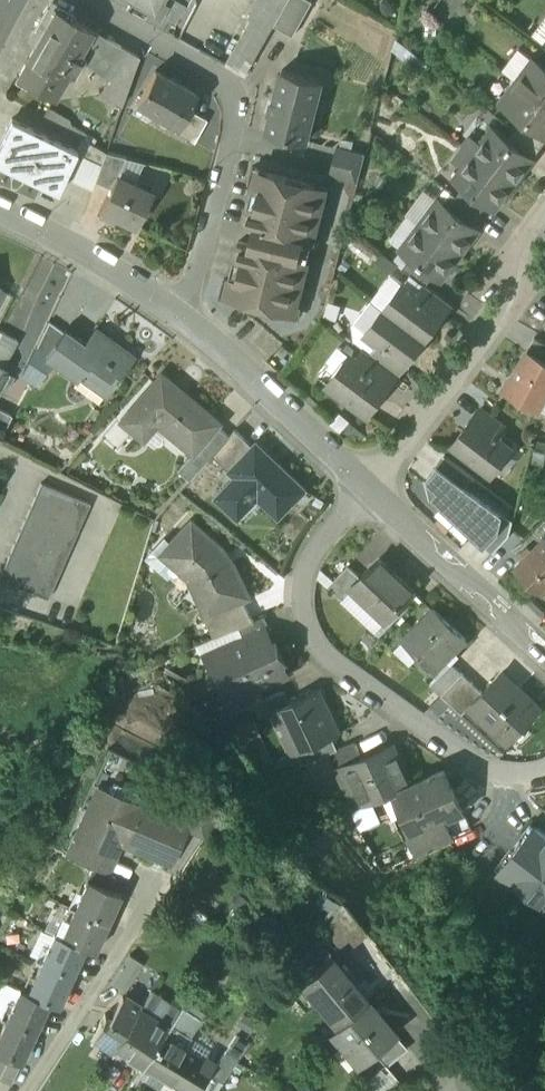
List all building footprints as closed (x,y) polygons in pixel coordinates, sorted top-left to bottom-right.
[(151,9),(156,12),(162,2),(158,0),(135,0),(151,9)] [(162,2),(156,12),(171,20),(181,4),(185,7),(189,0),(158,0),(162,2)] [(246,19),(249,21),(250,20),(270,32),(273,26),(287,0),(257,0),(246,19)] [(310,0),(287,0),(273,26),(293,37),(312,1),(310,0)] [(91,30),(54,9),(49,17),(43,14),(30,40),(36,43),(17,76),(52,97),(69,69),(91,30)] [(156,12),(151,9),(144,20),(165,32),(171,20),(156,12)] [(249,21),(231,54),(251,65),(270,32),(250,20),(249,21)] [(124,50),(91,30),(69,69),(72,71),(78,60),(108,77),(124,50)] [(124,50),(108,77),(98,93),(122,107),(138,58),(124,50)] [(251,65),(231,54),(225,65),(245,76),(251,65)] [(532,60),(517,80),(544,102),(544,70),(532,60)] [(321,80),(282,70),(275,100),(273,100),(269,112),(272,113),(267,131),(305,141),(321,80)] [(196,94),(155,71),(137,102),(177,125),(178,125),(187,109),(196,94)] [(517,80),(500,102),(523,119),(544,136),(544,102),(517,80)] [(22,106),(17,116),(37,126),(42,116),(22,106)] [(206,120),(187,109),(178,125),(177,125),(174,131),(194,142),(206,120)] [(10,118),(0,140),(0,151),(6,154),(2,164),(57,191),(74,155),(76,150),(10,118)] [(523,119),(515,129),(540,148),(544,140),(544,136),(523,119)] [(507,140),(492,128),(473,154),(513,184),(532,158),(507,140)] [(540,148),(515,129),(507,140),(532,158),(540,148)] [(106,152),(82,138),(76,150),(74,155),(100,168),(106,152)] [(365,154),(337,147),(329,176),(357,183),(365,154)] [(126,157),(106,152),(100,168),(95,183),(108,189),(115,175),(117,176),(126,157)] [(513,184),(473,154),(454,178),(464,186),(487,203),(494,208),(513,184)] [(266,175),(258,173),(255,185),(253,185),(243,224),(253,227),(248,245),(238,242),(228,281),(230,282),(227,294),(235,296),(234,298),(284,311),(285,309),(292,311),(295,299),(297,299),(303,276),(301,275),(314,226),(316,226),(322,202),(320,202),(323,190),(316,188),(316,186),(266,173),(266,175)] [(117,176),(115,175),(108,189),(96,213),(111,220),(113,215),(135,226),(151,193),(117,176)] [(487,203),(464,186),(456,196),(479,214),(487,203)] [(456,196),(450,192),(442,203),(471,225),(479,214),(456,196)] [(442,203),(437,200),(419,225),(459,254),(477,230),(471,225),(442,203)] [(459,254),(419,225),(400,249),(433,274),(440,279),(459,254)] [(433,274),(410,257),(402,268),(425,284),(425,285),(433,274)] [(425,285),(425,284),(416,295),(442,314),(450,303),(425,285)] [(416,295),(402,285),(383,309),(424,340),(443,315),(442,314),(416,295)] [(0,298),(0,320),(12,296),(3,291),(0,298)] [(424,340),(383,309),(365,335),(380,346),(404,364),(406,365),(424,340)] [(67,330),(47,357),(54,362),(77,379),(80,376),(108,396),(136,358),(102,334),(92,348),(67,330)] [(535,337),(527,351),(544,362),(544,343),(535,337)] [(404,364),(380,346),(372,356),(396,375),(404,364)] [(54,362),(47,357),(35,348),(21,377),(38,386),(54,362)] [(372,356),(364,350),(356,361),(388,385),(396,375),(372,356)] [(506,389),(538,408),(544,395),(544,362),(527,351),(506,389)] [(352,357),(329,386),(366,415),(389,386),(388,385),(356,361),(352,357)] [(220,426),(161,376),(121,422),(142,441),(158,422),(195,454),(217,429),(220,426)] [(399,380),(390,402),(408,409),(417,387),(399,380)] [(506,428),(481,408),(473,419),(498,439),(498,438),(506,428)] [(11,417),(0,411),(0,437),(11,417)] [(473,419),(472,419),(452,445),(490,475),(511,448),(498,438),(498,439),(473,419)] [(229,439),(217,429),(195,454),(196,454),(197,453),(208,463),(212,459),(229,439)] [(229,439),(212,459),(229,474),(252,449),(234,433),(229,439)] [(252,449),(229,474),(236,481),(215,502),(237,523),(256,502),(278,521),(304,492),(256,446),(252,449)] [(195,454),(177,474),(190,485),(208,463),(197,453),(196,454),(195,454)] [(471,477),(445,457),(438,467),(464,487),(471,477)] [(457,519),(475,497),(464,487),(438,467),(429,479),(433,495),(457,519)] [(42,485),(0,579),(0,581),(47,603),(90,507),(42,485)] [(475,497),(457,519),(484,544),(496,531),(501,516),(475,497)] [(484,544),(494,553),(508,538),(512,524),(501,516),(496,531),(484,544)] [(526,542),(528,544),(522,551),(527,556),(516,568),(518,570),(516,573),(526,582),(529,580),(543,593),(544,591),(544,521),(526,542)] [(220,553),(191,527),(165,556),(192,581),(191,581),(209,620),(210,621),(241,607),(248,604),(231,568),(220,553)] [(360,582),(359,583),(360,584),(351,595),(352,596),(384,627),(413,596),(378,563),(360,582)] [(347,571),(327,592),(342,606),(352,596),(351,595),(360,584),(359,583),(360,582),(347,571)] [(241,607),(210,621),(209,620),(203,622),(214,646),(237,636),(251,629),(241,607)] [(432,614),(401,646),(434,677),(464,645),(432,614)] [(251,629),(237,636),(242,648),(263,638),(264,640),(269,637),(263,624),(251,629)] [(242,648),(215,660),(224,679),(216,683),(228,709),(256,697),(284,684),(264,640),(263,638),(242,648)] [(449,670),(428,692),(439,703),(460,681),(449,670)] [(480,700),(470,711),(470,712),(508,748),(538,715),(500,679),(480,700)] [(480,700),(460,681),(439,703),(460,723),(470,712),(470,711),(480,700)] [(256,697),(228,709),(234,722),(253,714),(262,709),(256,697)] [(262,709),(253,714),(258,726),(271,720),(278,717),(287,713),(282,700),(262,709)] [(287,713),(278,717),(295,756),(311,749),(314,754),(328,748),(336,744),(324,717),(316,700),(287,713)] [(314,754),(311,749),(295,756),(292,757),(301,775),(325,765),(334,760),(328,748),(314,754)] [(334,760),(325,765),(333,783),(343,778),(342,777),(359,769),(352,752),(334,760)] [(359,769),(342,777),(343,778),(333,783),(350,822),(392,803),(409,796),(390,755),(359,769)] [(409,796),(392,803),(411,845),(449,828),(460,822),(442,782),(409,796)] [(134,807),(95,789),(86,809),(92,811),(81,835),(102,845),(107,833),(170,862),(186,828),(187,825),(186,824),(137,802),(134,807)] [(222,808),(195,805),(186,824),(187,825),(186,828),(204,836),(222,808)] [(449,828),(411,845),(413,850),(405,853),(412,866),(468,840),(462,826),(450,831),(449,828)] [(499,885),(544,920),(544,848),(534,839),(527,848),(524,846),(514,859),(508,855),(499,868),(507,874),(499,885)] [(116,874),(93,864),(87,876),(110,886),(116,874)] [(110,886),(87,876),(74,904),(109,920),(122,892),(110,886)] [(367,932),(342,901),(324,927),(344,951),(367,932)] [(109,920),(74,904),(61,933),(86,944),(96,949),(109,920)] [(61,933),(54,929),(40,958),(73,972),(86,944),(61,933)] [(366,997),(330,952),(299,978),(335,1022),(366,997)] [(129,953),(111,980),(123,988),(141,961),(129,953)] [(73,972),(40,958),(27,988),(49,998),(59,1003),(73,972)] [(27,988),(19,985),(5,1015),(35,1029),(49,998),(27,988)] [(178,1008),(150,989),(139,1006),(138,1007),(166,1026),(178,1008)] [(139,1006),(122,994),(109,1014),(104,1012),(94,1034),(113,1046),(138,1007),(139,1006)] [(335,1022),(330,1027),(340,1039),(347,1034),(365,1056),(373,1049),(394,1032),(379,1013),(379,1012),(378,1012),(372,1004),(371,1003),(366,997),(335,1022)] [(166,1026),(138,1007),(113,1046),(112,1047),(125,1055),(124,1057),(139,1067),(162,1032),(166,1026)] [(166,1026),(162,1032),(175,1041),(191,1017),(178,1008),(166,1026)] [(5,1015),(0,1026),(0,1050),(9,1054),(21,1059),(35,1029),(5,1015)] [(175,1041),(162,1032),(139,1067),(157,1079),(161,1071),(191,1090),(209,1063),(175,1041)] [(407,1046),(394,1032),(373,1049),(385,1064),(407,1046)] [(235,1034),(210,1072),(222,1080),(247,1042),(235,1034)] [(0,1050),(0,1074),(9,1054),(0,1050)] [(9,1054),(0,1074),(0,1076),(11,1082),(21,1059),(9,1054)]
